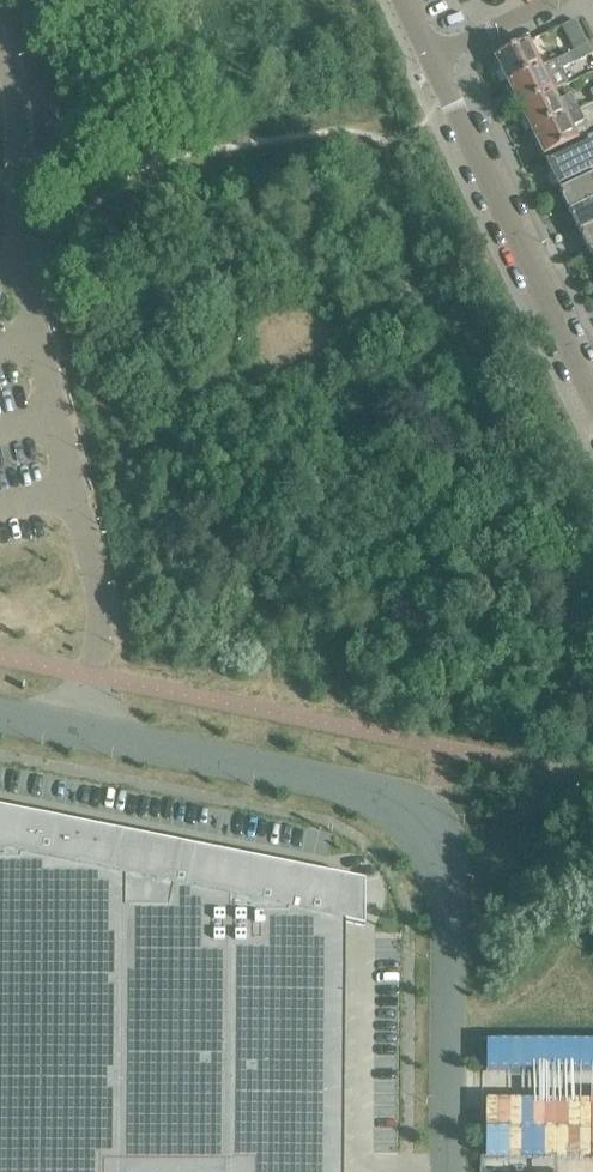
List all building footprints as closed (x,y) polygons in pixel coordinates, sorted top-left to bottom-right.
[(575,51),(583,47),(587,45),(575,20),(563,26),(575,51)] [(494,58),(506,84),(541,67),(528,42),(494,58)] [(575,51),(555,61),(541,67),(506,84),(518,108),(552,91),(566,84),(559,70),(587,56),(583,47),(575,51)] [(518,108),(530,132),(565,116),(577,109),(571,95),(558,102),(552,91),(518,108)] [(530,132),(542,156),(543,157),(578,140),(571,128),(583,122),(577,109),(565,116),(530,132)] [(592,170),(592,141),(547,163),(558,187),(592,170)] [(592,201),(592,175),(560,191),(571,212),(592,201)] [(581,233),(592,227),(592,201),(571,212),(581,233)] [(414,205),(405,207),(408,221),(417,219),(414,205)] [(581,233),(590,252),(592,251),(592,227),(581,233)] [(345,926),(364,930),(364,884),(0,811),(0,1171),(343,1171),(345,926)] [(487,1065),(511,1066),(512,1040),(488,1039),(487,1065)] [(486,1098),(486,1154),(584,1154),(584,1100),(553,1100),(553,1098),(486,1098)]
